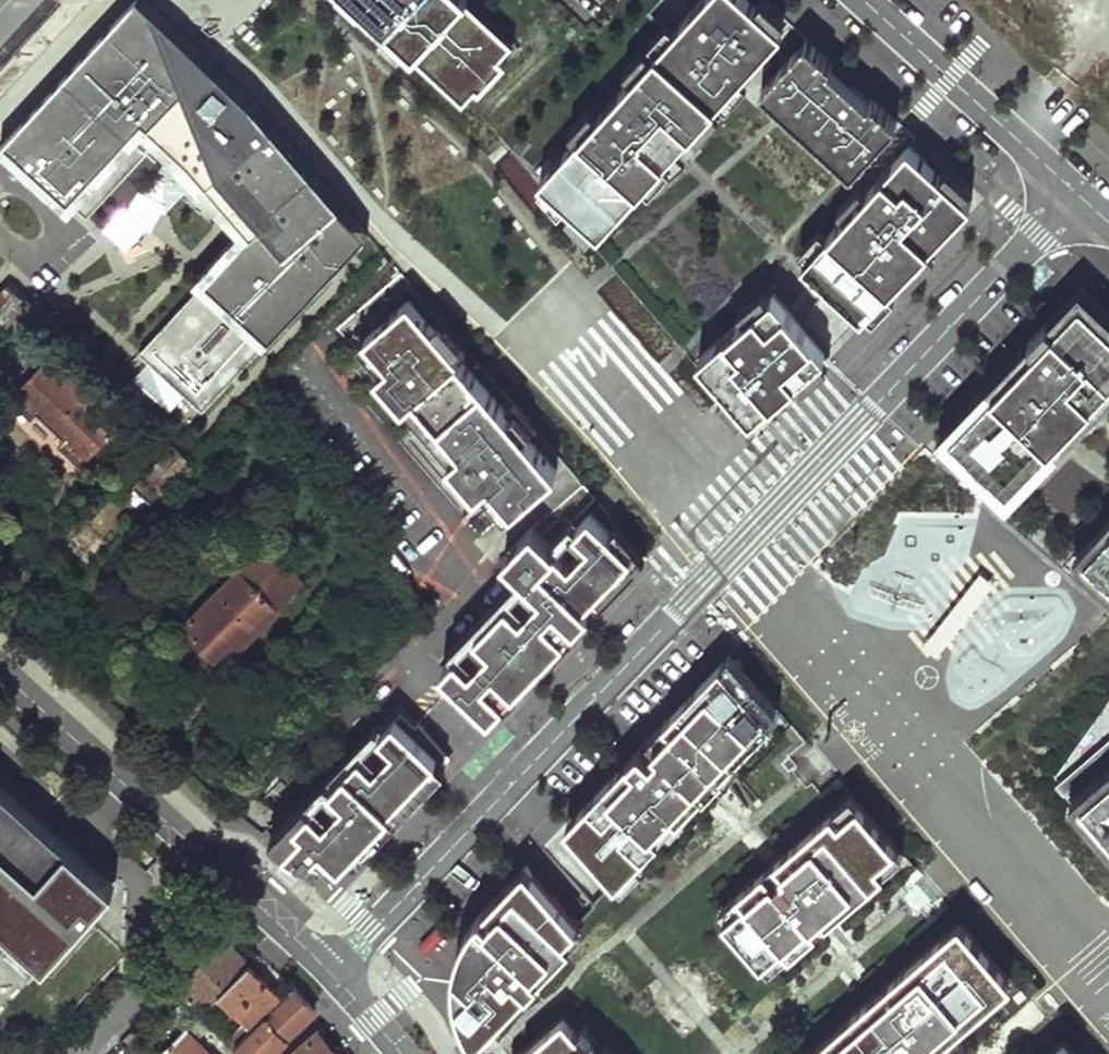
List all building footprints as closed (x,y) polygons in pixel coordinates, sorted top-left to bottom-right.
[(0,149),(0,151),(5,155),(68,215),(75,207),(86,217),(148,151),(239,235),(195,284),(201,290),(140,358),(204,417),(369,235),(252,99),(223,73),(145,0),(138,0),(5,144),(0,149)] [(361,6),(442,81),(465,56),(403,0),(366,0),(361,6)] [(465,56),(442,81),(465,102),(478,89),(482,93),(508,64),(502,58),(516,44),(469,1),(470,0),(469,0),(403,0),(465,56)] [(750,0),(703,0),(542,180),(602,233),(784,30),(750,0)] [(808,40),(763,89),(853,172),(899,122),(873,98),(870,102),(830,66),(833,63),(808,40)] [(969,199),(910,146),(806,262),(865,315),(969,199)] [(0,296),(0,333),(27,302),(9,286),(0,296)] [(937,436),(1007,502),(1108,396),(1108,314),(1080,287),(937,436)] [(824,354),(775,295),(700,357),(750,416),(824,354)] [(556,467),(408,297),(364,335),(377,351),(365,362),(487,501),(499,490),(513,505),(556,467)] [(120,427),(49,355),(5,397),(28,421),(34,415),(61,442),(56,447),(77,469),(120,427)] [(150,506),(192,460),(172,440),(128,485),(150,506)] [(556,469),(545,490),(573,506),(585,484),(556,469)] [(458,651),(444,666),(489,710),(562,632),(635,554),(587,508),(573,524),(570,521),(550,542),(532,524),(504,554),(522,571),(452,645),(458,651)] [(1075,556),(1108,585),(1108,532),(1097,546),(1089,540),(1075,556)] [(304,582),(263,543),(176,632),(216,671),(304,582)] [(735,659),(730,653),(649,738),(652,741),(658,735),(660,737),(735,659)] [(568,822),(617,881),(660,837),(653,830),(672,810),(679,817),(771,719),(746,690),(755,682),(735,659),(660,737),(658,735),(652,741),(649,738),(595,793),(568,822)] [(746,690),(771,719),(780,711),(755,682),(746,690)] [(309,857),(324,842),(347,864),(358,852),(450,755),(416,723),(419,720),(405,706),(381,731),(375,726),(273,834),(283,843),(292,849),(302,855),(309,857)] [(1060,785),(1072,798),(1108,766),(1108,743),(1060,785)] [(1072,798),(1102,833),(1107,829),(1108,832),(1108,766),(1072,798)] [(0,777),(0,919),(49,960),(117,884),(0,777)] [(841,782),(821,799),(829,807),(848,790),(841,782)] [(821,799),(772,843),(776,848),(759,862),(755,858),(730,881),(737,889),(716,908),(754,951),(775,932),(783,941),(808,918),(812,922),(829,906),(826,902),(875,859),(867,850),(886,834),(848,790),(829,807),(821,799)] [(716,805),(737,823),(750,809),(729,790),(716,805)] [(653,830),(660,837),(679,817),(672,810),(653,830)] [(886,834),(867,850),(875,859),(893,842),(886,834)] [(772,843),(755,858),(759,862),(776,848),(772,843)] [(584,919),(527,865),(479,916),(468,933),(461,949),(457,969),(457,989),(462,1015),(473,1036),(511,996),(517,1001),(578,938),(572,932),(584,919)] [(950,908),(932,924),(939,932),(957,916),(950,908)] [(786,1053),(906,1053),(924,1038),(917,1030),(938,1012),(945,1019),(985,984),(977,976),(995,960),(957,916),(939,932),(932,924),(845,1002),(852,1010),(809,1048),(802,1040),(786,1053)] [(32,979),(49,960),(0,919),(0,950),(32,979)] [(775,932),(754,951),(762,959),(783,941),(775,932)] [(251,961),(226,937),(179,984),(193,998),(200,991),(210,1002),(220,992),(251,961)] [(1002,968),(995,960),(977,976),(985,984),(1002,968)] [(251,961),(220,992),(252,1026),(284,995),(264,975),(266,973),(254,961),(252,963),(251,961)] [(316,1008),(305,996),(294,984),(287,990),(288,991),(284,995),(252,1026),(235,1044),(244,1053),(266,1053),(316,1008)] [(511,996),(473,1036),(478,1043),(517,1001),(511,996)] [(845,1002),(802,1040),(809,1048),(852,1010),(845,1002)] [(938,1012),(917,1030),(924,1038),(945,1019),(938,1012)] [(600,1046),(597,1049),(566,1013),(519,1053),(551,1053),(554,1051),(556,1053),(607,1053),(600,1046)] [(186,1027),(160,1053),(212,1053),(186,1027)] [(320,1028),(288,1053),(341,1053),(320,1028)] [(1056,1043),(1043,1053),(1066,1053),(1056,1043)]
